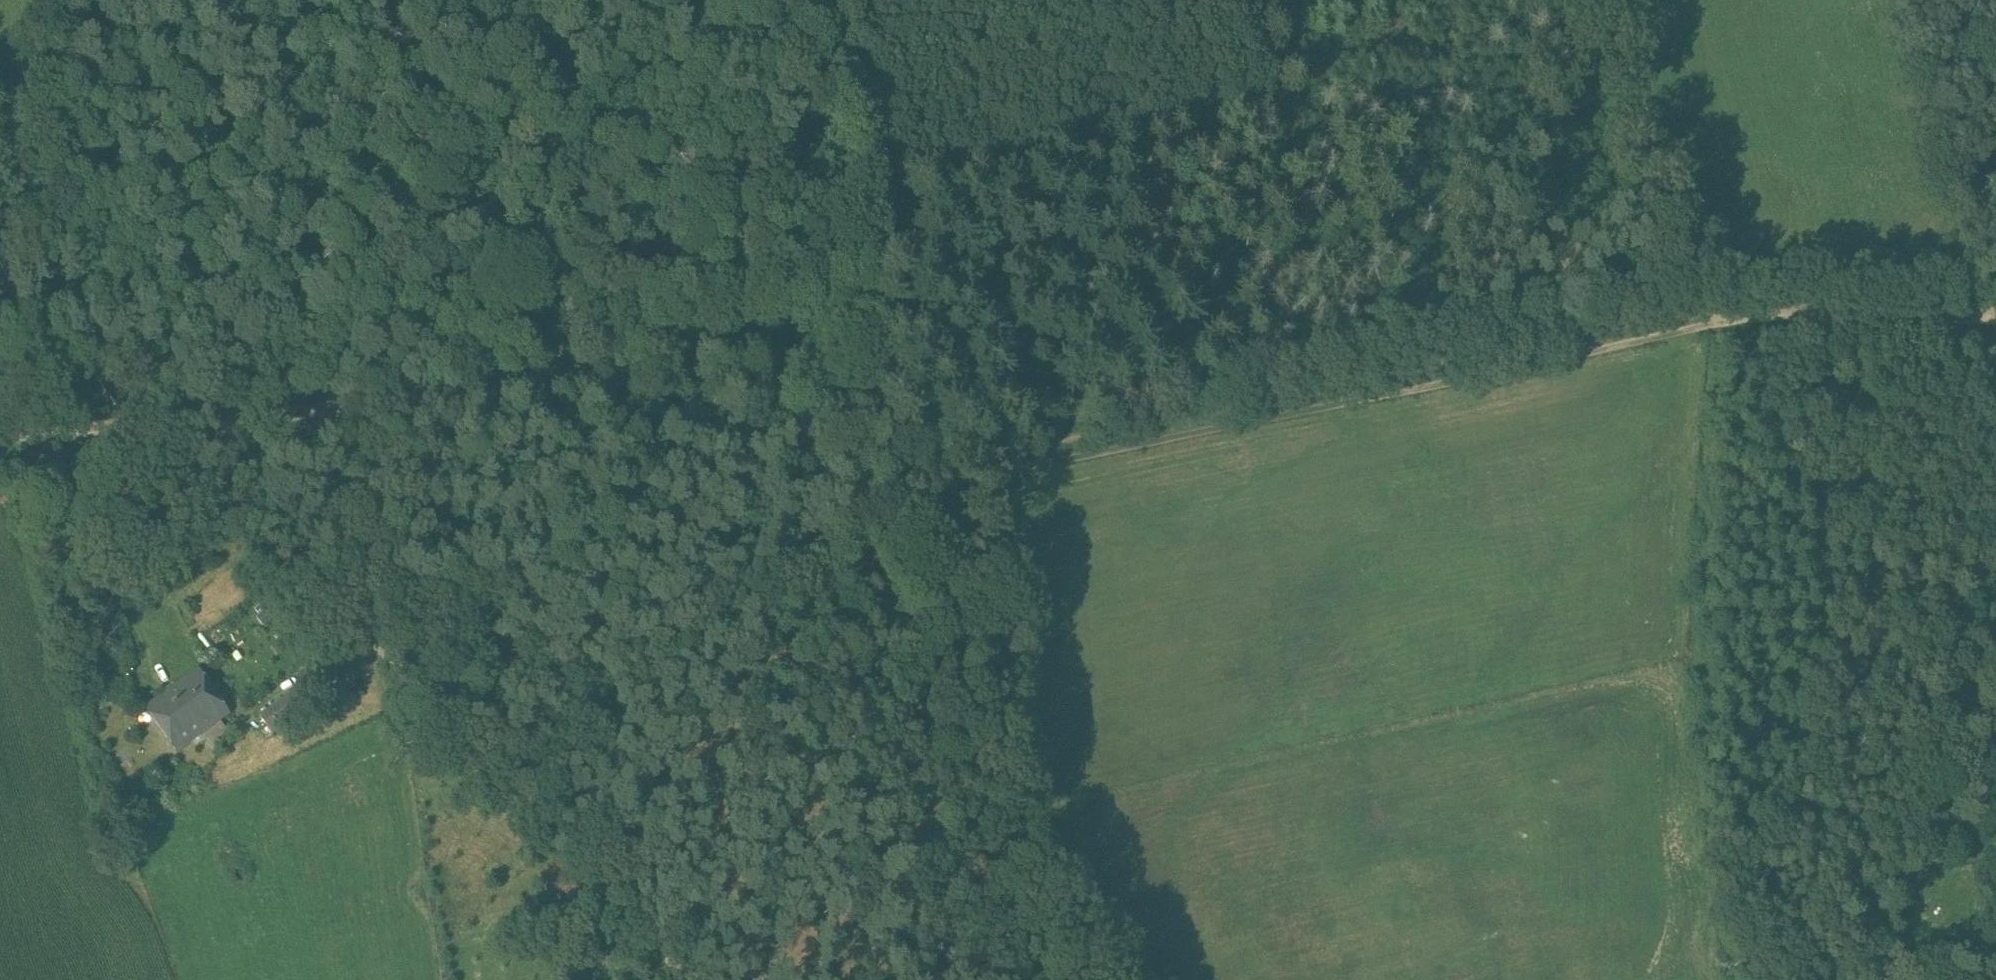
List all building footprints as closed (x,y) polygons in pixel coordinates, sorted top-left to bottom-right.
[(201,669),(149,704),(181,748),(231,713),(201,669)] [(301,685),(260,715),(274,733),(314,702),(301,685)]
